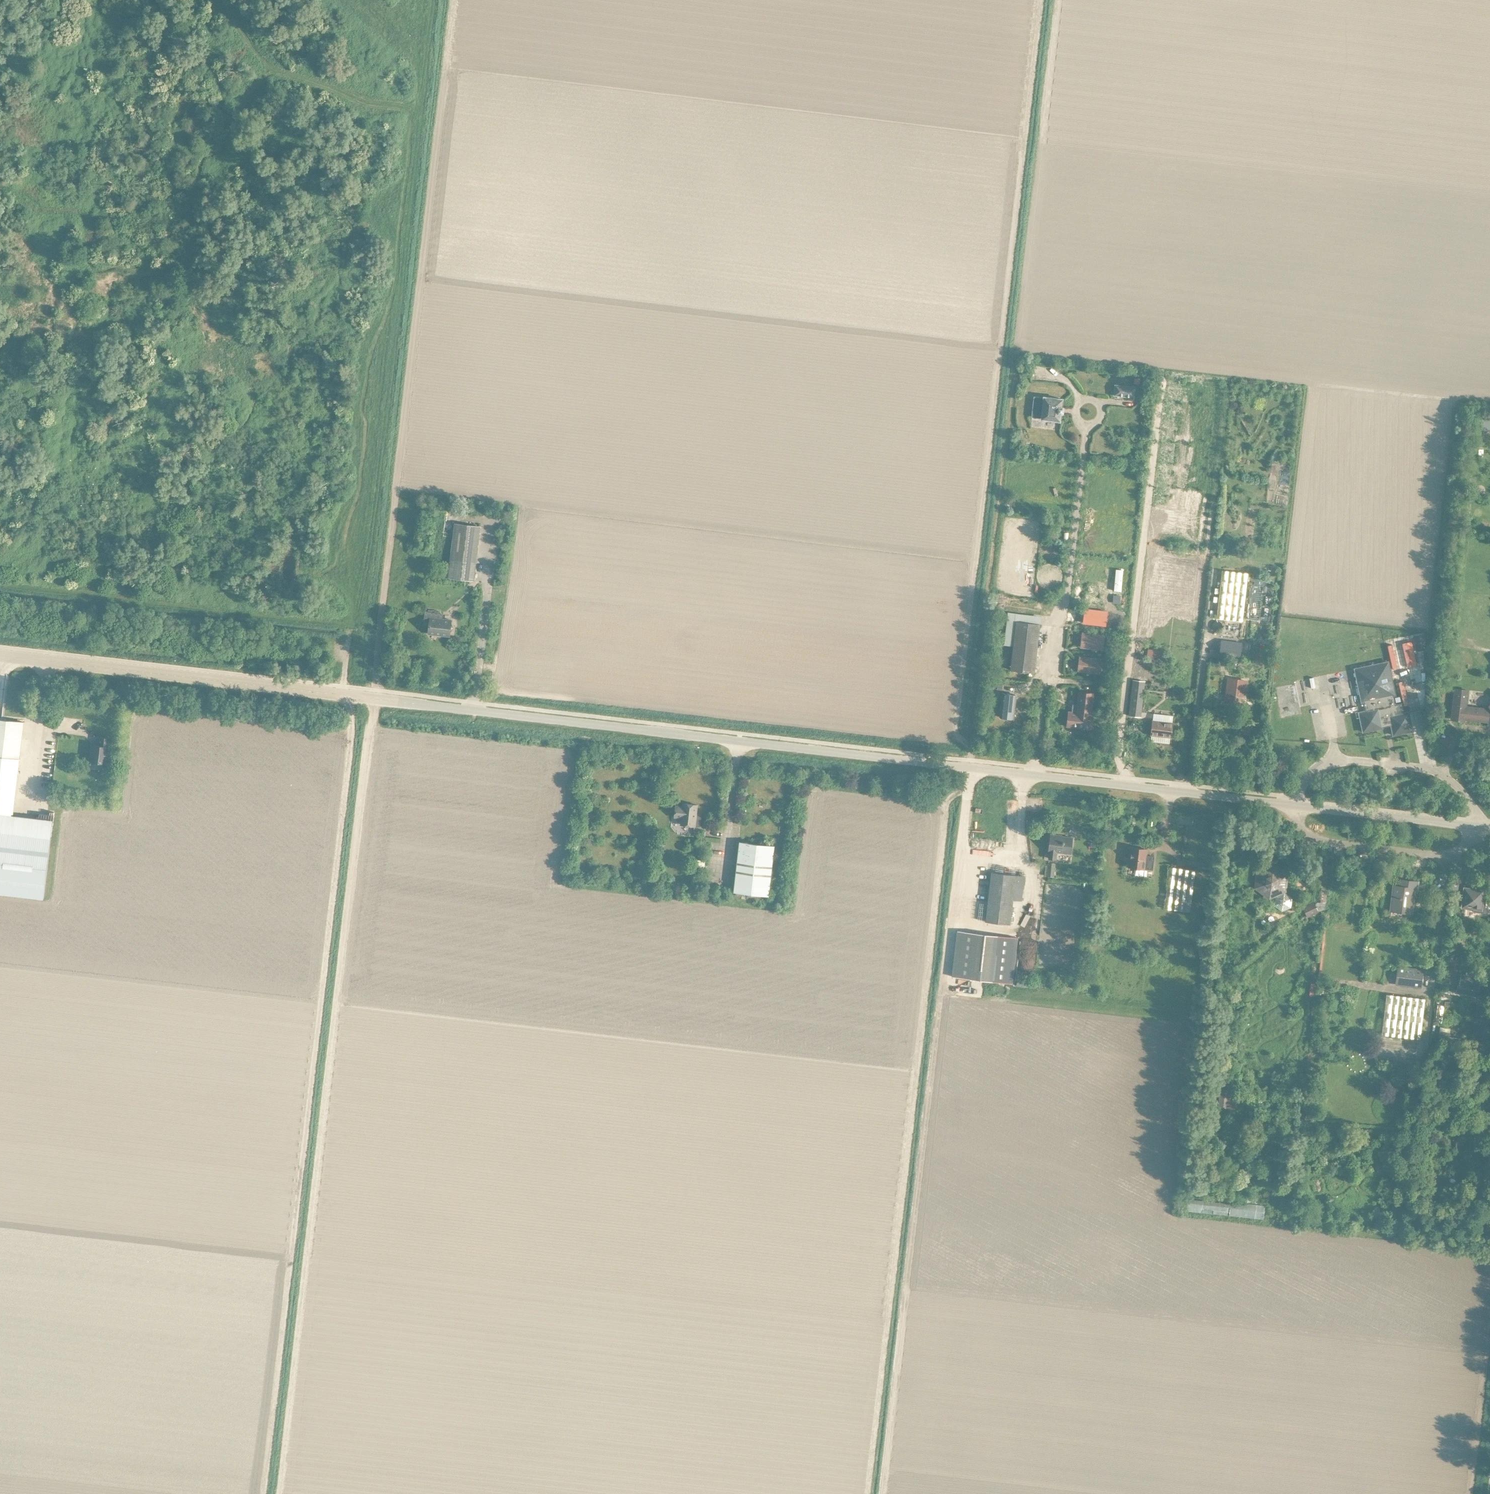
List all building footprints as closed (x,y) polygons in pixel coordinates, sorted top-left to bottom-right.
[(1115,399),(1135,401),(1136,391),(1116,389),(1115,399)] [(1042,423),(1061,425),(1061,417),(1063,417),(1064,411),(1062,411),(1063,403),(1045,401),(1042,423)] [(449,582),(474,585),(480,530),(455,528),(449,582)] [(1217,622),(1243,625),(1249,577),(1223,574),(1217,622)] [(1090,614),(1088,627),(1106,629),(1108,616),(1090,614)] [(454,633),(452,626),(452,624),(439,623),(439,617),(426,615),(425,624),(431,625),(429,638),(450,640),(451,634),(454,633)] [(1011,674),(1035,677),(1041,629),(1017,626),(1011,674)] [(1085,651),(1103,653),(1105,640),(1087,638),(1085,651)] [(1240,660),(1241,646),(1222,644),(1221,645),(1220,657),(1240,660)] [(1084,662),(1083,675),(1100,677),(1102,664),(1084,662)] [(1391,727),(1394,739),(1414,735),(1409,716),(1405,717),(1403,707),(1396,709),(1394,699),(1396,699),(1389,665),(1355,672),(1362,706),(1365,705),(1367,715),(1360,716),(1364,736),(1383,732),(1383,729),(1391,727)] [(1237,708),(1244,709),(1247,685),(1229,683),(1228,691),(1229,691),(1229,694),(1228,693),(1226,704),(1237,706),(1237,708)] [(1130,720),(1140,721),(1145,685),(1134,684),(1130,720)] [(1489,726),(1489,713),(1466,711),(1468,694),(1456,693),(1453,722),(1489,726)] [(1004,697),(1002,721),(1013,723),(1016,699),(1004,697)] [(1073,717),(1069,716),(1068,730),(1092,733),(1093,719),(1091,719),(1093,701),(1080,700),(1079,709),(1075,709),(1074,717),(1073,717)] [(16,802),(21,762),(25,726),(0,723),(0,801),(16,802)] [(1152,739),(1171,742),(1173,727),(1153,724),(1152,739)] [(91,765),(109,767),(111,743),(100,742),(99,750),(93,749),(91,765)] [(683,822),(682,829),(701,831),(702,822),(702,823),(696,823),(698,809),(684,808),(684,811),(677,810),(675,821),(683,822)] [(45,902),(52,842),(0,836),(0,897),(45,902)] [(1050,862),(1057,863),(1058,856),(1071,858),(1073,842),(1051,839),(1050,855),(1051,855),(1050,862)] [(735,896),(769,900),(775,850),(740,846),(735,896)] [(1136,872),(1146,873),(1148,853),(1132,851),(1130,866),(1136,867),(1136,872)] [(1270,901),(1275,899),(1276,900),(1275,910),(1283,915),(1292,911),(1293,902),(1285,896),(1285,895),(1285,894),(1287,878),(1278,877),(1279,873),(1274,869),(1259,875),(1257,891),(1270,901)] [(1165,913),(1191,916),(1196,874),(1170,871),(1165,913)] [(1313,882),(1319,887),(1324,882),(1315,874),(1308,881),(1311,884),(1313,882)] [(992,877),(986,925),(1011,928),(1015,893),(1024,894),(1025,880),(992,877)] [(1392,914),(1412,916),(1415,894),(1418,894),(1419,886),(1406,885),(1405,892),(1395,891),(1392,914)] [(1316,905),(1326,906),(1327,892),(1317,891),(1316,905)] [(1463,911),(1482,913),(1484,894),(1465,892),(1463,911)] [(1304,911),(1308,921),(1319,915),(1316,909),(1309,912),(1308,910),(1304,911)] [(958,935),(953,980),(1012,987),(1017,942),(958,935)] [(1451,958),(1461,959),(1463,949),(1453,948),(1451,958)] [(1397,988),(1421,991),(1423,975),(1399,972),(1397,988)] [(1387,998),(1383,1039),(1421,1043),(1426,1003),(1387,998)]
